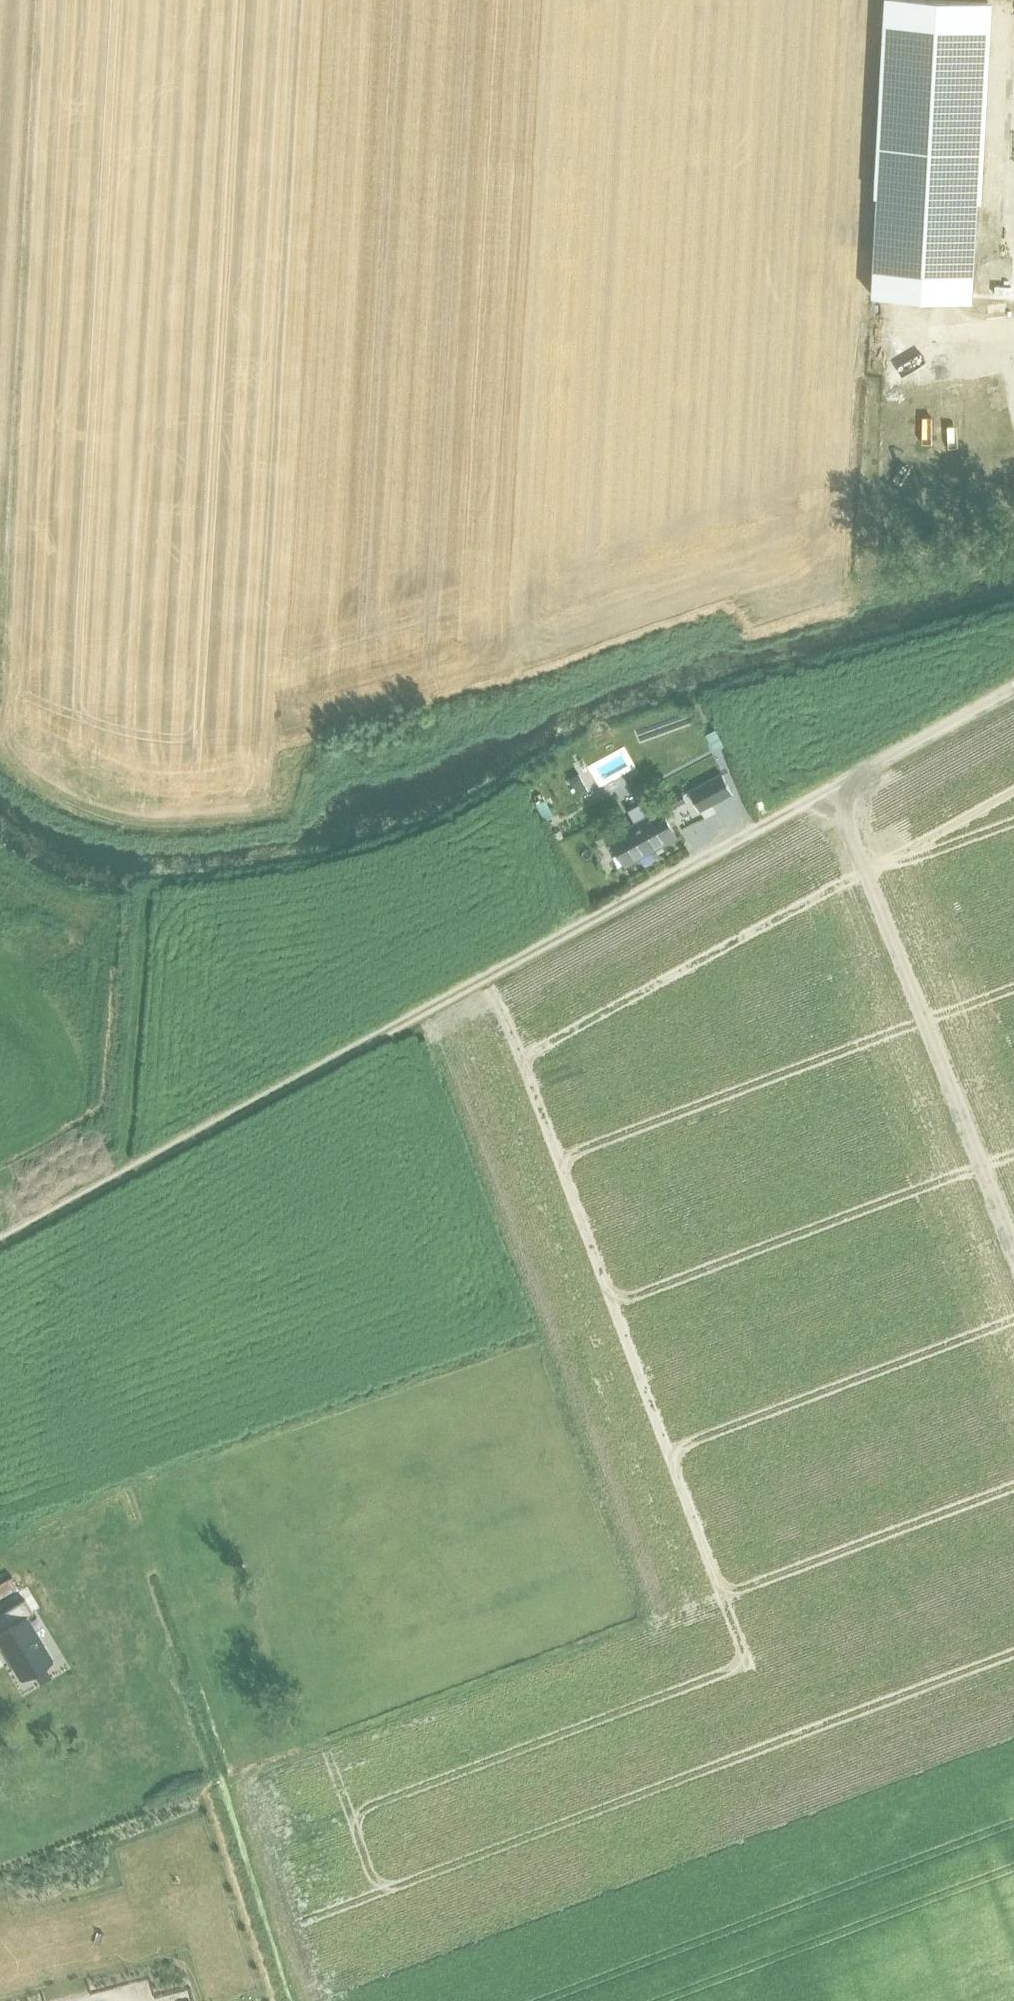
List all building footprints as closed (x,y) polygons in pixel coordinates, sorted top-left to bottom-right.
[(872,295),(972,300),(978,200),(988,2),(951,0),(890,0),(879,195),(878,195),(872,295)] [(721,772),(700,783),(711,805),(733,794),(721,772)] [(698,784),(689,789),(701,811),(711,805),(700,784),(700,783),(698,784)] [(666,797),(672,807),(687,800),(681,789),(666,797)] [(636,822),(610,837),(626,865),(678,836),(662,808),(648,816),(641,802),(629,809),(636,822)] [(0,1613),(0,1627),(1,1629),(0,1630),(0,1642),(21,1678),(52,1660),(26,1616),(33,1612),(24,1598),(0,1613)] [(117,2000),(162,2000),(151,1968),(111,1981),(117,2000)]
